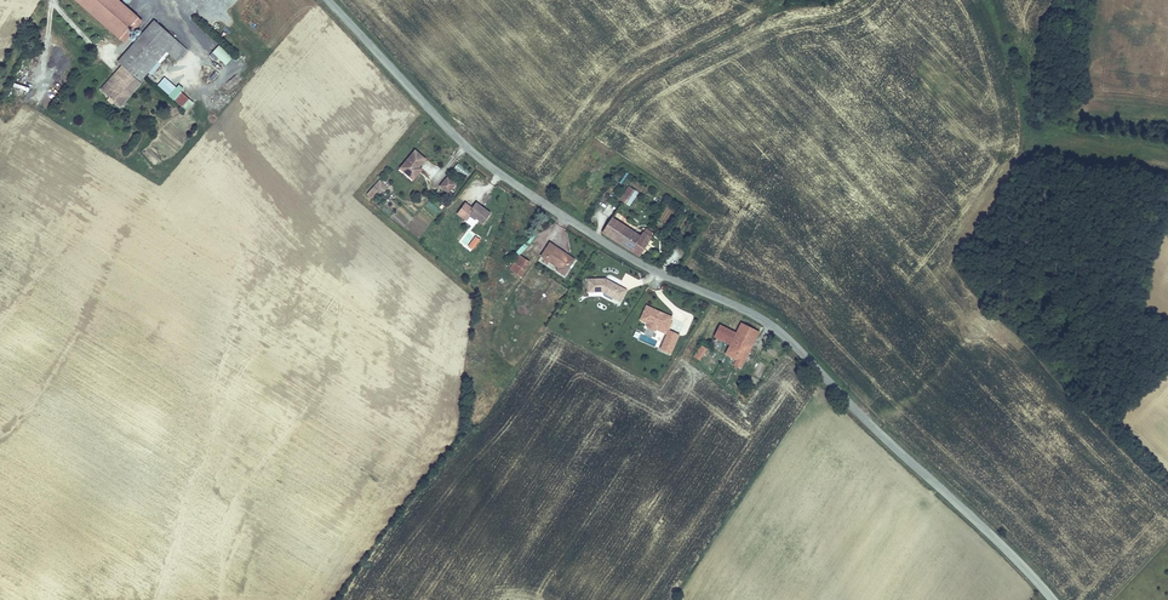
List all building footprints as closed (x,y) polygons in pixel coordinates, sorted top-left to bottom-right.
[(116,0),(73,0),(119,38),(137,17),(116,0)] [(152,19),(132,44),(156,65),(167,51),(177,40),(152,19)] [(179,61),(188,49),(177,40),(167,51),(179,61)] [(121,107),(156,65),(132,44),(118,61),(122,64),(101,90),(121,107)] [(217,57),(226,65),(233,57),(219,44),(209,55),(214,59),(217,57)] [(214,82),(218,73),(214,71),(209,79),(214,82)] [(187,111),(194,103),(179,88),(178,89),(165,76),(158,83),(187,111)] [(14,82),(13,86),(28,91),(29,87),(14,82)] [(420,168),(426,161),(416,152),(400,170),(411,179),(415,174),(420,168)] [(448,194),(457,185),(449,178),(440,187),(448,194)] [(372,197),(379,190),(375,187),(368,194),(372,197)] [(629,190),(624,196),(631,200),(635,194),(629,190)] [(429,200),(425,205),(437,214),(441,210),(429,200)] [(492,213),(476,203),(473,208),(466,203),(459,214),(466,219),(470,213),(486,223),(492,213)] [(612,216),(618,207),(612,203),(606,214),(611,217),(612,216)] [(401,209),(396,214),(406,223),(411,218),(401,209)] [(640,256),(654,233),(643,226),(641,229),(642,231),(640,234),(612,216),(611,217),(602,232),(640,256)] [(530,244),(534,235),(531,233),(526,242),(530,244)] [(472,250),(479,239),(474,235),(467,246),(472,250)] [(520,255),(527,246),(522,243),(516,252),(520,255)] [(573,261),(549,246),(542,258),(558,268),(556,271),(564,275),(573,261)] [(520,277),(528,263),(518,257),(508,271),(518,278),(520,277)] [(626,291),(602,279),(587,280),(588,293),(601,293),(604,295),(606,290),(614,294),(612,298),(620,302),(626,291)] [(665,332),(671,318),(646,307),(640,320),(665,332)] [(762,329),(744,320),(737,334),(730,346),(727,344),(722,353),(738,361),(735,367),(740,370),(751,349),(743,344),(749,334),(757,338),(762,329)] [(730,346),(737,334),(720,324),(711,341),(721,346),(723,342),(727,344),(730,346)] [(680,333),(671,329),(663,347),(672,351),(680,333)] [(751,349),(757,338),(749,334),(743,344),(751,349)] [(700,358),(707,348),(703,345),(696,355),(700,358)]
